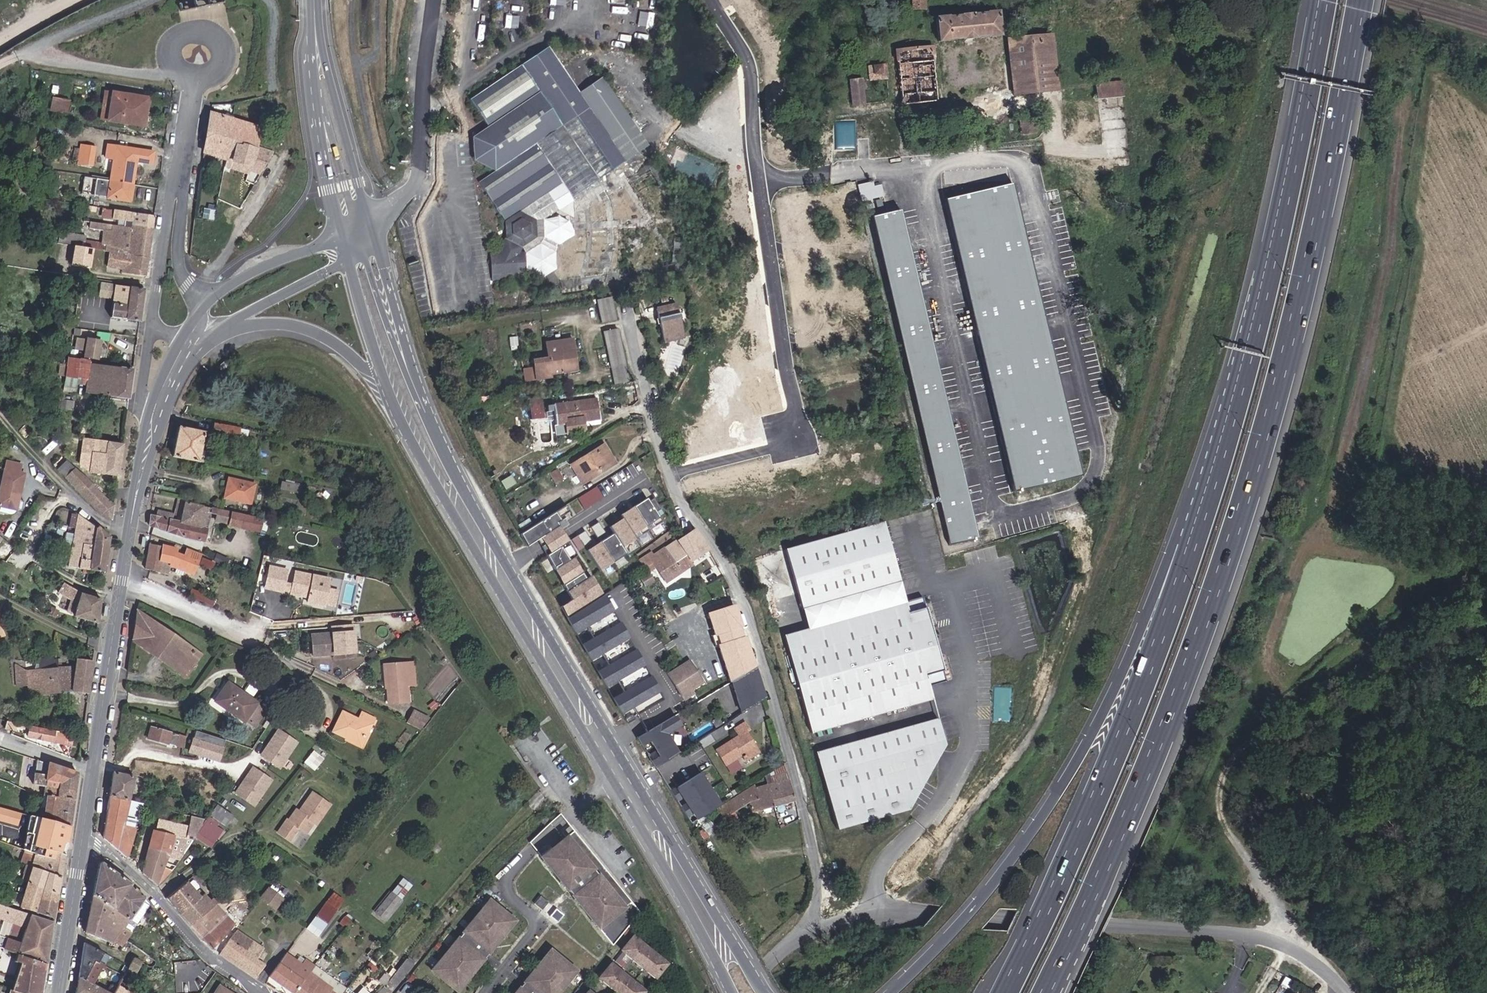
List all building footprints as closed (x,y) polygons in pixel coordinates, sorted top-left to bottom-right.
[(1001,33),(998,11),(937,18),(939,40),(1001,33)] [(1058,89),(1052,34),(1009,39),(1015,93),(1058,89)] [(938,101),(932,46),(897,50),(903,105),(938,101)] [(559,246),(573,238),(573,225),(573,221),(577,204),(617,176),(611,167),(646,143),(600,76),(577,91),(546,47),(468,100),(487,127),(480,131),(471,137),(472,161),(493,171),(477,182),(504,221),(505,234),(506,238),(499,260),(493,261),(495,278),(497,294),(520,292),(520,284),(528,283),(528,275),(538,281),(542,280),(555,271),(555,254),(559,246)] [(886,77),(885,63),(870,65),(871,78),(886,77)] [(862,79),(851,80),(853,104),(864,102),(862,79)] [(1095,101),(1122,98),(1121,82),(1094,85),(1095,101)] [(103,105),(111,106),(113,92),(105,91),(103,105)] [(111,106),(146,112),(149,98),(113,92),(111,106)] [(66,114),(69,100),(53,97),(51,112),(66,114)] [(108,121),(111,106),(103,105),(101,120),(108,121)] [(144,126),(146,112),(111,106),(108,121),(144,126)] [(204,153),(227,159),(233,119),(210,113),(204,153)] [(227,159),(263,170),(273,153),(260,150),(266,129),(233,119),(227,159)] [(1018,120),(1019,135),(1035,134),(1034,119),(1018,120)] [(81,145),(78,166),(92,168),(95,147),(81,145)] [(115,159),(113,172),(134,175),(136,162),(152,165),(154,154),(108,146),(106,158),(115,159)] [(719,166),(677,150),(672,163),(693,172),(690,179),(711,187),(719,166)] [(1012,165),(1023,163),(1022,156),(1011,158),(1012,165)] [(263,170),(227,159),(224,171),(257,181),(263,170)] [(128,200),(131,184),(97,178),(94,194),(128,200)] [(1008,186),(945,201),(1015,489),(1079,474),(1008,186)] [(153,229),(155,217),(106,209),(105,216),(127,220),(126,224),(132,225),(153,229)] [(895,212),(872,218),(951,540),(974,534),(895,212)] [(132,228),(91,222),(90,228),(105,230),(112,232),(110,246),(106,245),(105,251),(116,253),(119,254),(122,254),(149,259),(153,229),(132,225),(132,228)] [(112,232),(105,230),(102,244),(106,245),(110,246),(112,232)] [(59,242),(84,246),(85,241),(86,237),(61,233),(59,242)] [(146,281),(149,259),(122,254),(119,254),(116,253),(114,267),(123,268),(122,278),(146,281)] [(140,321),(144,290),(116,286),(111,317),(140,321)] [(614,318),(611,294),(597,297),(600,320),(614,318)] [(656,310),(663,340),(683,336),(676,305),(656,310)] [(624,380),(616,327),(601,329),(609,382),(624,380)] [(98,330),(97,337),(110,339),(111,332),(98,330)] [(534,379),(551,376),(576,373),(571,340),(543,344),(546,359),(531,361),(532,369),(522,371),(523,384),(534,382),(534,379)] [(90,359),(103,360),(106,343),(93,341),(93,342),(83,341),(81,350),(91,352),(90,359)] [(85,392),(129,399),(133,371),(89,364),(89,363),(67,360),(63,387),(74,389),(75,384),(86,386),(85,392)] [(543,398),(530,400),(532,418),(545,416),(543,398)] [(596,399),(552,405),(554,427),(598,422),(596,399)] [(61,401),(60,409),(70,410),(71,403),(61,401)] [(214,424),(212,434),(237,439),(239,429),(214,424)] [(179,426),(173,456),(198,461),(204,431),(179,426)] [(79,471),(117,477),(121,446),(83,440),(79,471)] [(605,467),(607,470),(615,466),(602,446),(569,467),(579,483),(605,467)] [(110,520),(113,504),(102,498),(81,478),(60,457),(52,466),(101,517),(110,520)] [(6,461),(0,488),(0,509),(14,512),(18,491),(21,492),(25,473),(20,472),(22,464),(6,461)] [(582,486),(607,470),(605,467),(579,483),(582,486)] [(549,475),(556,486),(563,481),(557,470),(549,475)] [(229,478),(225,497),(250,503),(254,484),(229,478)] [(584,508),(604,496),(597,485),(578,496),(584,508)] [(586,550),(599,571),(627,554),(623,547),(662,522),(656,512),(661,509),(654,498),(609,527),(613,533),(586,550)] [(181,522),(151,516),(149,525),(185,537),(202,541),(209,512),(217,514),(216,520),(228,523),(227,525),(259,531),(262,519),(210,508),(210,509),(202,507),(202,506),(185,503),(181,522)] [(519,534),(527,546),(536,540),(559,526),(563,523),(559,518),(570,511),(566,505),(519,534)] [(559,518),(563,523),(573,517),(570,511),(559,518)] [(103,572),(108,538),(97,527),(94,529),(75,515),(67,567),(103,572)] [(598,522),(590,527),(597,538),(606,533),(598,522)] [(807,612),(907,586),(889,524),(790,550),(807,612)] [(559,526),(536,540),(546,555),(568,541),(559,526)] [(694,529),(682,536),(677,540),(691,561),(709,549),(694,529)] [(585,530),(577,536),(584,547),(592,542),(585,530)] [(691,561),(677,540),(653,556),(650,553),(639,560),(647,572),(653,581),(656,579),(650,570),(655,566),(666,582),(682,571),(679,568),(691,561)] [(560,607),(567,619),(602,597),(568,541),(546,555),(571,600),(560,607)] [(162,548),(149,545),(145,568),(166,573),(170,565),(192,574),(197,561),(175,552),(176,549),(163,546),(162,548)] [(201,558),(198,564),(211,570),(214,563),(201,558)] [(693,564),(691,561),(679,568),(682,571),(693,564)] [(285,583),(287,572),(270,569),(266,588),(283,592),(285,583)] [(653,581),(647,572),(640,576),(646,586),(653,581)] [(324,607),(329,581),(296,574),(294,585),(292,594),(306,597),(306,596),(310,597),(308,603),(324,607)] [(73,617),(96,624),(100,599),(79,593),(62,583),(56,594),(69,602),(66,612),(73,615),(73,617)] [(292,594),(294,585),(285,583),(283,592),(292,594)] [(860,621),(913,609),(907,586),(807,612),(813,631),(860,621)] [(215,598),(192,589),(189,595),(212,606),(215,598)] [(602,597),(567,619),(575,632),(585,626),(593,639),(582,645),(590,659),(601,653),(608,666),(597,672),(605,686),(616,679),(623,692),(613,699),(621,712),(632,706),(637,715),(663,700),(602,597)] [(813,631),(790,637),(812,734),(936,698),(933,685),(948,680),(930,605),(913,609),(860,621),(813,631)] [(56,611),(48,607),(45,614),(53,618),(56,611)] [(715,625),(735,621),(732,607),(712,611),(715,625)] [(134,630),(132,639),(186,676),(197,659),(189,653),(192,649),(137,611),(134,630)] [(353,656),(352,640),(351,624),(331,626),(331,632),(311,634),(313,654),(333,653),(334,657),(353,656)] [(684,698),(707,683),(691,657),(668,672),(684,698)] [(71,692),(86,694),(91,662),(75,660),(74,666),(53,669),(52,658),(43,659),(44,666),(40,667),(33,678),(13,665),(16,689),(26,688),(27,696),(71,692)] [(408,700),(407,684),(405,661),(384,663),(385,683),(387,683),(388,702),(408,700)] [(415,683),(413,661),(405,661),(407,684),(415,683)] [(767,698),(757,667),(732,681),(742,713),(767,698)] [(228,683),(215,700),(244,721),(245,719),(254,725),(264,710),(255,704),(257,703),(228,683)] [(420,729),(429,717),(427,716),(412,709),(406,722),(420,729)] [(364,744),(377,720),(362,713),(358,720),(342,712),(334,730),(347,737),(346,738),(360,746),(362,743),(364,744)] [(673,716),(636,737),(655,767),(677,754),(671,744),(672,729),(678,725),(673,716)] [(940,717),(816,753),(839,830),(913,809),(948,745),(940,717)] [(14,731),(15,724),(5,722),(4,729),(14,731)] [(742,758),(757,749),(747,733),(750,731),(745,724),(733,731),(738,738),(716,752),(725,767),(736,760),(735,757),(739,754),(742,758)] [(155,728),(151,727),(148,738),(182,748),(185,737),(159,729),(160,726),(156,725),(155,728)] [(279,726),(260,754),(281,768),(300,740),(279,726)] [(29,728),(27,737),(61,744),(63,735),(29,728)] [(225,740),(196,731),(189,751),(218,761),(225,740)] [(759,752),(757,749),(742,758),(744,762),(759,752)] [(313,751),(307,758),(317,767),(323,759),(313,751)] [(279,768),(261,755),(252,767),(271,780),(279,768)] [(58,767),(37,760),(33,784),(45,786),(59,788),(59,786),(75,788),(78,774),(58,767)] [(112,772),(109,796),(128,801),(134,777),(112,772)] [(795,799),(786,772),(776,775),(777,781),(769,784),(774,805),(795,799)] [(699,773),(673,788),(680,799),(682,797),(687,805),(685,806),(690,815),(693,813),(697,820),(720,805),(699,773)] [(774,805),(769,784),(755,788),(754,785),(728,802),(733,811),(749,800),(752,812),(774,805)] [(45,786),(44,795),(47,795),(74,799),(75,788),(59,786),(59,788),(45,786)] [(691,824),(697,820),(693,813),(690,815),(685,806),(687,805),(682,797),(680,799),(673,788),(670,790),(691,824)] [(286,817),(276,832),(287,840),(296,826),(304,832),(312,821),(314,823),(328,803),(312,791),(298,810),(295,808),(288,819),(286,817)] [(254,805),(236,793),(227,805),(245,818),(254,805)] [(55,821),(70,825),(74,799),(47,795),(44,816),(56,817),(55,821)] [(103,837),(125,856),(128,856),(136,827),(132,825),(137,803),(128,801),(109,796),(105,818),(103,837)] [(163,809),(180,814),(183,802),(166,798),(163,809)] [(207,816),(205,820),(194,836),(210,847),(222,830),(215,826),(217,823),(225,826),(232,816),(217,806),(209,817),(207,816)] [(55,853),(65,855),(70,825),(55,821),(34,816),(30,834),(31,835),(29,844),(25,843),(23,850),(37,855),(53,859),(55,853)] [(142,873),(157,885),(175,866),(165,863),(168,856),(179,860),(194,836),(205,820),(191,817),(189,828),(159,821),(157,831),(154,830),(142,873)] [(633,916),(568,834),(537,859),(561,889),(572,880),(577,886),(565,895),(607,948),(633,916)] [(37,855),(33,867),(61,876),(65,855),(55,853),(53,859),(37,855)] [(100,862),(93,895),(113,909),(108,917),(122,927),(128,918),(129,919),(145,897),(130,884),(131,883),(101,862),(100,862)] [(21,906),(53,917),(61,876),(33,867),(21,906)] [(375,912),(386,921),(414,885),(402,876),(375,912)] [(187,922),(190,925),(202,914),(218,901),(221,899),(216,894),(209,900),(204,895),(200,898),(186,881),(167,898),(187,922)] [(260,897),(275,908),(282,899),(268,887),(260,897)] [(333,892),(326,902),(335,910),(343,900),(333,892)] [(218,901),(228,911),(234,904),(225,894),(221,899),(218,901)] [(113,909),(93,895),(89,912),(85,932),(112,942),(113,940),(121,945),(130,932),(122,927),(108,917),(113,909)] [(433,966),(431,969),(456,989),(459,986),(457,985),(461,980),(463,981),(475,965),(474,964),(478,959),(479,961),(482,957),(468,946),(472,940),(487,952),(489,948),(488,947),(492,942),(493,944),(506,928),(505,927),(508,922),(510,923),(512,920),(487,899),(485,903),(486,904),(482,908),(481,908),(468,923),(469,924),(465,929),(464,928),(454,941),(455,942),(451,947),(450,945),(437,961),(438,962),(434,967),(433,966)] [(190,925),(212,948),(237,921),(228,911),(218,901),(202,914),(190,925)] [(326,902),(316,915),(326,922),(335,910),(326,902)] [(49,944),(52,921),(0,905),(0,918),(14,923),(12,930),(49,944)] [(316,915),(313,919),(323,926),(326,922),(316,915)] [(323,926),(313,919),(307,928),(316,935),(323,926)] [(49,944),(12,930),(8,940),(0,937),(0,947),(46,963),(49,944)] [(237,965),(253,942),(236,930),(220,953),(237,965)] [(667,961),(633,933),(621,948),(656,975),(667,961)] [(78,977),(84,980),(93,962),(103,967),(109,956),(83,942),(78,977)] [(237,965),(256,977),(264,965),(256,959),(263,949),(253,942),(237,965)] [(552,992),(553,992),(554,992),(567,978),(565,977),(569,972),(571,973),(573,970),(548,949),(545,952),(547,953),(543,958),(541,957),(529,973),(530,974),(526,979),(525,978),(522,981),(536,992),(552,992)] [(269,976),(293,992),(313,965),(306,960),(302,965),(286,953),(269,976)] [(42,987),(46,963),(17,954),(13,963),(20,966),(16,978),(42,987)] [(138,970),(143,961),(134,957),(129,965),(138,970)] [(411,963),(405,958),(396,969),(391,975),(389,979),(395,984),(411,963)] [(610,961),(599,975),(622,992),(641,992),(645,988),(610,961)] [(84,980),(94,984),(103,967),(93,962),(84,980)] [(136,975),(138,970),(129,965),(127,970),(136,975)] [(293,992),(310,992),(324,973),(313,965),(293,992)] [(396,969),(393,966),(388,972),(391,975),(396,969)] [(389,979),(391,975),(388,972),(386,971),(379,979),(383,981),(383,982),(384,982),(385,983),(389,979)] [(345,988),(324,973),(310,992),(341,992),(345,988)] [(94,984),(84,980),(78,977),(76,992),(113,992),(94,984)] [(16,978),(12,990),(21,992),(41,992),(42,987),(16,978)] [(118,985),(113,992),(132,992),(118,985)]
